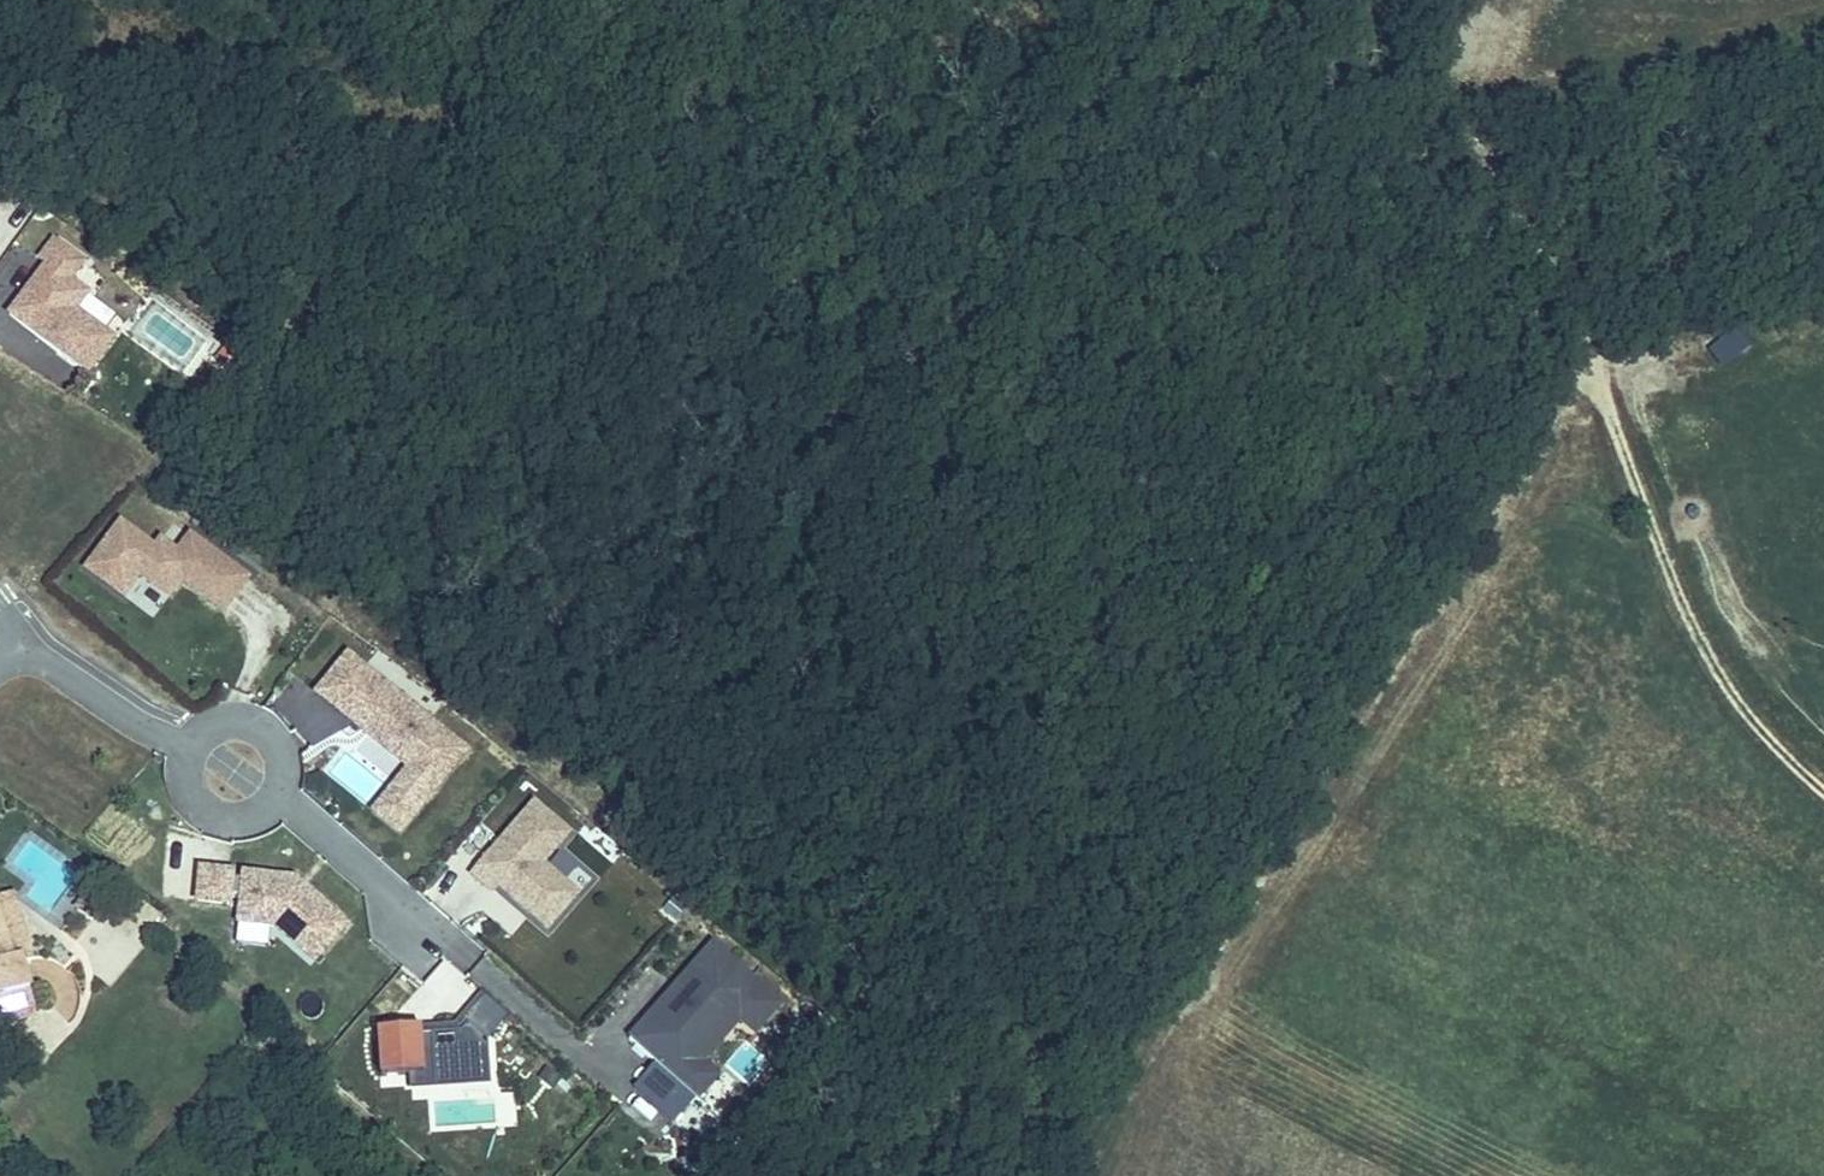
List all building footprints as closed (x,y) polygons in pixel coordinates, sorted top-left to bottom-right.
[(117,333),(79,306),(92,289),(75,277),(88,257),(56,235),(2,313),(89,374),(117,333)] [(1724,368),(1752,344),(1737,327),(1709,351),(1724,368)] [(128,596),(142,576),(169,595),(182,577),(231,611),(236,604),(255,576),(174,521),(158,546),(128,525),(94,573),(128,596)] [(403,832),(426,804),(443,783),(468,751),(348,655),(322,687),(374,729),(357,750),(397,782),(375,810),(403,832)] [(532,795),(470,868),(547,932),(583,890),(548,860),(573,830),(532,795)] [(340,879),(196,869),(193,906),(235,909),(233,937),(335,944),(340,879)] [(30,953),(12,893),(0,897),(0,917),(12,958),(21,956),(30,953)] [(30,989),(21,956),(12,958),(0,917),(0,998),(30,989)] [(778,1004),(711,945),(683,977),(669,993),(640,1025),(650,1034),(638,1048),(656,1065),(638,1086),(662,1107),(676,1119),(715,1076),(701,1063),(721,1040),(727,1045),(741,1029),(750,1036),(778,1004)] [(423,985),(455,1005),(471,980),(439,960),(423,985)] [(38,1016),(30,989),(0,998),(0,1027),(38,1016)] [(491,1035),(509,1012),(485,994),(467,1016),(491,1035)] [(378,1022),(379,1070),(425,1069),(424,1021),(378,1022)] [(490,1086),(489,1027),(439,1028),(439,1070),(416,1071),(416,1087),(490,1086)]
